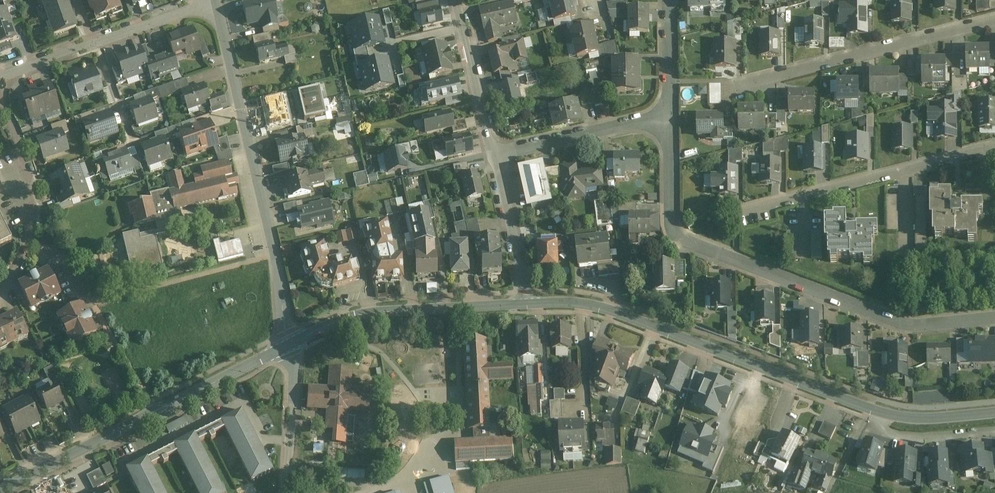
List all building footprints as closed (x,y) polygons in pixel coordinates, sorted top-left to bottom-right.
[(4,2),(6,9),(7,9),(17,5),(16,0),(9,0),(4,2)] [(43,5),(48,20),(71,12),(66,0),(57,0),(46,4),(43,5)] [(92,10),(94,10),(96,15),(99,17),(117,10),(118,6),(116,1),(118,0),(88,0),(92,10)] [(245,5),(249,23),(262,20),(264,27),(263,27),(264,35),(270,33),(280,31),(278,23),(276,15),(274,16),(272,8),(274,8),(273,2),(272,0),(267,0),(264,1),(245,5)] [(416,3),(418,13),(419,13),(438,9),(436,0),(431,0),(430,0),(416,3)] [(892,22),(911,22),(911,0),(892,0),(892,22)] [(936,11),(955,11),(955,0),(936,0),(936,11)] [(990,0),(976,1),(977,11),(985,11),(990,9),(990,0)] [(513,2),(480,10),(484,29),(485,29),(487,35),(499,32),(498,26),(517,21),(514,5),(513,2)] [(576,2),(552,7),(555,20),(555,21),(571,17),(575,16),(574,10),(577,9),(576,2)] [(866,4),(849,4),(849,5),(841,5),(841,15),(844,15),(844,23),(849,23),(849,34),(867,34),(867,24),(866,24),(866,12),(867,12),(867,11),(866,11),(866,7),(866,4)] [(732,6),(724,7),(724,15),(719,15),(719,25),(732,21),(732,6)] [(648,8),(630,8),(630,33),(648,33),(648,8)] [(0,11),(0,28),(12,24),(7,9),(6,9),(0,11)] [(438,9),(419,13),(423,27),(442,23),(439,9),(438,9)] [(382,12),(385,26),(392,24),(388,10),(382,12)] [(71,12),(48,20),(54,35),(76,27),(71,12)] [(571,17),(555,21),(555,20),(553,20),(555,27),(573,23),(571,17)] [(350,25),(353,38),(381,31),(378,19),(350,25)] [(589,19),(573,23),(574,29),(591,25),(589,19)] [(823,21),(805,21),(805,45),(823,45),(823,21)] [(0,28),(0,44),(9,41),(17,38),(12,24),(0,28)] [(574,29),(571,30),(573,36),(569,37),(570,45),(574,44),(595,39),(594,33),(595,33),(596,31),(595,27),(593,26),(592,26),(592,25),(574,29)] [(193,28),(167,37),(172,52),(174,59),(175,58),(175,56),(186,53),(186,55),(200,50),(198,42),(193,28)] [(384,44),(381,31),(353,38),(356,50),(366,48),(384,44)] [(499,32),(487,35),(489,42),(501,40),(499,32)] [(779,32),(769,32),(769,35),(761,35),(761,56),(779,56),(779,32)] [(264,35),(253,37),(255,48),(256,48),(256,47),(272,43),(270,33),(264,35)] [(521,35),(501,40),(504,50),(505,50),(507,58),(513,56),(514,62),(515,62),(527,59),(521,35)] [(442,38),(428,42),(429,48),(444,44),(442,38)] [(830,38),(830,48),(845,48),(846,38),(830,38)] [(595,39),(574,44),(577,57),(599,52),(595,39)] [(205,40),(198,42),(200,50),(202,57),(210,54),(205,40)] [(0,44),(0,52),(0,53),(12,49),(9,41),(0,44)] [(615,41),(603,44),(606,56),(615,54),(618,54),(615,41)] [(736,42),(714,42),(715,67),(736,67),(736,42)] [(272,43),(256,47),(256,48),(260,63),(276,59),(284,57),(289,56),(286,46),(274,49),(272,43)] [(293,44),(286,46),(289,56),(296,54),(293,44)] [(429,48),(422,49),(425,63),(450,57),(448,50),(446,50),(445,44),(429,48)] [(145,45),(140,47),(145,61),(150,59),(145,45)] [(140,47),(129,51),(138,75),(148,71),(145,61),(140,47)] [(368,56),(366,48),(356,50),(353,51),(355,59),(368,56)] [(990,48),(989,48),(966,48),(967,69),(990,69),(990,61),(990,48)] [(504,50),(489,53),(494,72),(499,71),(510,69),(507,58),(505,50),(504,50)] [(129,51),(116,55),(120,66),(125,80),(138,75),(129,51)] [(145,61),(148,71),(151,80),(178,70),(174,59),(172,52),(150,59),(145,61)] [(289,56),(284,57),(286,64),(297,61),(296,54),(289,56)] [(514,62),(513,56),(507,58),(510,69),(510,72),(517,71),(515,62),(514,62)] [(450,57),(425,63),(428,76),(429,76),(436,75),(450,71),(451,71),(450,65),(452,64),(450,57)] [(360,66),(363,79),(390,72),(387,60),(360,66)] [(638,60),(614,60),(614,61),(615,61),(615,90),(614,90),(614,91),(639,91),(639,90),(638,90),(637,61),(638,61),(638,60)] [(916,60),(908,60),(909,75),(909,76),(916,76),(916,60)] [(945,60),(922,60),(923,85),(946,84),(946,67),(946,60),(945,60)] [(94,66),(69,75),(72,84),(74,83),(80,99),(103,90),(94,66)] [(120,66),(112,68),(118,85),(126,82),(125,80),(120,66)] [(510,69),(499,71),(501,81),(507,79),(512,78),(510,72),(510,69)] [(591,80),(598,78),(596,69),(589,71),(591,80)] [(450,71),(436,75),(437,80),(437,81),(452,77),(450,71)] [(898,72),(880,72),(880,71),(870,71),(871,94),(880,94),(880,91),(899,91),(898,75),(898,72)] [(393,85),(390,72),(363,79),(365,91),(366,91),(393,85)] [(909,76),(909,75),(898,75),(899,91),(909,91),(909,76)] [(512,78),(507,79),(508,85),(519,82),(517,77),(512,78)] [(186,78),(173,83),(175,90),(180,88),(181,92),(190,90),(186,78)] [(49,81),(43,84),(46,91),(38,94),(45,115),(59,110),(49,81)] [(859,81),(838,82),(838,101),(858,101),(859,101),(859,81)] [(508,85),(501,87),(503,96),(501,96),(503,105),(521,101),(517,87),(520,86),(519,82),(508,85)] [(173,83),(157,89),(161,99),(161,100),(181,93),(181,92),(180,88),(175,90),(173,83)] [(710,103),(722,103),(722,83),(710,83),(710,103)] [(181,92),(181,93),(187,110),(210,102),(204,84),(190,90),(181,92)] [(444,85),(420,91),(421,96),(419,99),(421,105),(421,106),(447,100),(449,106),(461,103),(459,94),(456,94),(454,84),(445,86),(444,85)] [(709,95),(709,84),(699,84),(699,95),(709,95)] [(35,86),(29,89),(31,97),(23,99),(30,121),(45,115),(38,94),(35,86)] [(319,88),(298,93),(304,120),(325,115),(319,88)] [(145,100),(129,106),(136,124),(144,122),(143,120),(156,115),(152,102),(161,99),(157,89),(143,93),(145,100)] [(420,91),(417,92),(414,92),(413,94),(414,99),(413,101),(414,105),(416,106),(421,105),(419,99),(421,96),(420,91)] [(591,92),(586,93),(588,105),(594,103),(592,96),(591,92)] [(588,105),(586,93),(580,95),(582,106),(588,105)] [(603,93),(592,96),(594,103),(595,106),(606,103),(603,93)] [(815,93),(789,93),(789,99),(789,110),(789,112),(815,112),(815,93)] [(287,95),(266,100),(273,128),(294,123),(287,95)] [(962,111),(962,99),(949,99),(949,105),(949,107),(955,107),(955,111),(956,111),(962,111)] [(980,100),(979,127),(994,127),(994,101),(980,100)] [(865,103),(858,103),(858,101),(858,108),(852,108),(852,119),(853,120),(865,116),(865,103)] [(577,102),(548,108),(550,118),(571,114),(571,115),(580,113),(577,102)] [(221,104),(210,107),(212,113),(223,109),(221,104)] [(949,105),(934,106),(935,111),(929,111),(929,122),(935,122),(935,138),(956,138),(956,111),(955,111),(955,107),(949,107),(949,105)] [(764,108),(739,109),(739,132),(764,131),(764,108)] [(95,111),(74,118),(76,126),(83,124),(82,122),(97,117),(95,111)] [(449,112),(423,118),(427,133),(451,127),(453,127),(452,122),(449,112)] [(550,118),(548,119),(551,129),(582,122),(580,113),(571,115),(571,114),(550,118)] [(777,131),(777,114),(768,114),(769,131),(777,131)] [(97,117),(82,122),(83,124),(89,141),(91,140),(89,136),(97,133),(99,139),(116,133),(109,115),(102,117),(101,115),(97,117)] [(723,116),(696,117),(697,136),(706,136),(706,134),(723,134),(723,141),(724,141),(724,129),(723,118),(723,116)] [(733,117),(723,118),(724,129),(733,129),(733,117)] [(464,119),(452,122),(453,127),(451,127),(453,133),(467,130),(464,119)] [(354,121),(334,126),(337,140),(357,135),(354,121)] [(53,134),(39,139),(42,147),(40,147),(43,158),(68,150),(62,135),(68,133),(64,122),(50,126),(53,134)] [(181,124),(168,129),(170,137),(179,134),(178,132),(184,130),(181,124)] [(184,130),(178,132),(179,134),(185,151),(197,146),(199,150),(216,144),(218,144),(217,140),(213,128),(204,131),(201,124),(184,130)] [(312,124),(296,128),(298,137),(304,136),(305,140),(315,137),(312,124)] [(912,127),(893,127),(893,151),(912,150),(912,127)] [(168,129),(154,134),(156,141),(140,146),(141,149),(145,160),(147,167),(171,158),(165,140),(171,138),(170,137),(168,129)] [(468,135),(443,141),(432,143),(434,153),(445,150),(447,158),(472,152),(468,135)] [(226,136),(217,140),(218,144),(216,144),(220,155),(230,151),(226,136)] [(298,137),(276,142),(281,163),(305,158),(303,148),(306,147),(305,140),(304,136),(298,137)] [(786,137),(773,140),(773,160),(780,160),(780,152),(786,152),(786,137)] [(868,137),(847,137),(847,161),(868,161),(868,151),(866,151),(866,145),(868,145),(868,137)] [(394,147),(395,153),(403,151),(405,157),(406,157),(412,155),(409,144),(394,147)] [(824,148),(809,147),(809,156),(808,156),(807,170),(822,170),(823,156),(824,156),(824,148)] [(742,148),(729,151),(729,152),(729,167),(736,167),(736,162),(742,162),(742,148)] [(141,149),(135,151),(137,155),(139,162),(145,160),(141,149)] [(125,150),(102,158),(109,180),(111,179),(109,176),(131,168),(132,172),(141,168),(139,162),(137,155),(127,159),(125,150)] [(220,155),(217,156),(220,165),(233,160),(230,151),(220,155)] [(395,153),(384,156),(388,173),(407,169),(406,163),(407,163),(406,157),(405,157),(403,151),(395,153)] [(640,155),(615,156),(615,162),(615,174),(616,174),(616,170),(624,170),(624,174),(625,174),(640,174),(640,155)] [(773,160),(761,160),(762,184),(780,184),(780,160),(773,160)] [(615,162),(605,162),(607,175),(615,175),(616,175),(616,174),(615,174),(615,162)] [(173,192),(169,192),(168,191),(150,195),(152,201),(156,221),(158,228),(163,227),(182,222),(178,208),(218,199),(218,201),(227,198),(227,197),(237,194),(235,184),(238,183),(236,176),(232,177),(229,163),(220,165),(201,169),(202,176),(194,178),(196,186),(183,189),(180,173),(169,175),(173,192)] [(467,163),(453,166),(454,173),(468,170),(467,163)] [(288,164),(272,167),(274,174),(290,170),(288,164)] [(542,165),(521,169),(529,206),(531,205),(532,210),(544,208),(543,203),(550,201),(545,181),(561,179),(559,168),(543,170),(542,165)] [(576,166),(562,168),(565,187),(567,187),(568,199),(585,197),(584,186),(602,184),(602,187),(603,187),(601,170),(577,174),(576,166)] [(78,167),(61,173),(63,178),(59,180),(59,181),(62,189),(83,181),(78,167)] [(729,167),(719,167),(719,176),(712,176),(712,188),(720,188),(720,195),(737,195),(737,167),(736,167),(729,167)] [(306,173),(284,178),(287,190),(291,188),(293,197),(310,193),(309,186),(335,180),(332,170),(322,172),(306,176),(306,173)] [(624,170),(616,170),(616,174),(616,175),(615,175),(615,179),(625,179),(625,174),(624,174),(624,170)] [(366,171),(354,174),(356,187),(369,184),(366,171)] [(61,173),(50,176),(52,183),(59,181),(59,180),(63,178),(61,173)] [(477,173),(461,177),(466,199),(482,196),(477,173)] [(83,181),(62,189),(65,196),(57,199),(59,204),(60,205),(71,201),(88,195),(83,181)] [(983,203),(961,203),(961,209),(951,209),(951,193),(939,193),(939,196),(930,197),(930,219),(933,219),(933,236),(955,236),(955,238),(974,238),(975,241),(977,241),(977,220),(979,220),(979,205),(983,205),(983,203)] [(898,195),(887,195),(888,231),(899,230),(898,195)] [(927,195),(915,195),(916,254),(927,254),(927,195)] [(395,200),(384,203),(387,216),(398,213),(395,200)] [(611,200),(597,202),(600,227),(614,225),(613,222),(613,220),(611,204),(611,200)] [(59,204),(54,206),(56,212),(73,206),(71,201),(60,205),(59,204)] [(152,201),(139,204),(139,205),(130,207),(130,210),(129,210),(131,217),(134,217),(136,226),(156,221),(152,201)] [(329,201),(309,206),(310,209),(297,212),(301,229),(316,225),(317,228),(328,226),(326,217),(332,215),(329,201)] [(430,201),(423,203),(425,213),(427,212),(428,220),(434,219),(430,201)] [(450,204),(452,210),(463,207),(461,201),(450,204)] [(296,202),(283,205),(285,212),(297,209),(296,202)] [(637,211),(619,211),(619,204),(611,204),(613,220),(619,220),(620,227),(630,227),(630,216),(637,216),(637,211)] [(419,211),(409,213),(410,216),(405,217),(411,244),(416,242),(433,241),(428,220),(427,212),(425,213),(419,214),(419,211)] [(637,216),(630,216),(630,227),(630,235),(631,235),(631,233),(638,233),(638,235),(639,235),(651,235),(650,216),(639,216),(637,216)] [(847,232),(847,216),(834,216),(834,219),(825,219),(825,242),(829,242),(829,259),(851,259),(851,260),(871,260),(871,264),(873,264),(873,243),(874,243),(874,229),(878,229),(878,226),(856,226),(856,232),(847,232)] [(0,218),(0,248),(12,241),(0,218)] [(477,219),(465,222),(470,241),(475,239),(478,239),(481,238),(477,219)] [(386,222),(365,227),(365,229),(362,230),(365,238),(367,238),(369,244),(366,245),(369,254),(371,253),(371,255),(371,256),(372,256),(373,259),(371,259),(372,270),(373,281),(375,281),(375,283),(385,283),(384,280),(391,280),(391,282),(400,282),(400,279),(403,279),(401,257),(394,257),(392,251),(393,251),(386,222)] [(782,239),(782,224),(772,224),(771,239),(782,239)] [(139,231),(122,235),(132,277),(163,269),(155,236),(165,234),(163,227),(158,228),(159,231),(139,235),(139,231)] [(355,229),(336,234),(338,244),(357,239),(355,229)] [(822,230),(812,231),(812,259),(822,259),(822,230)] [(638,233),(631,233),(631,235),(630,235),(630,243),(639,243),(639,235),(638,235),(638,233)] [(608,235),(575,239),(578,267),(598,265),(612,263),(608,235)] [(556,237),(545,238),(545,243),(539,244),(540,269),(558,268),(557,252),(563,252),(563,243),(556,243),(556,237)] [(496,238),(486,239),(487,253),(498,252),(496,238)] [(498,252),(487,253),(486,239),(478,239),(475,239),(476,257),(481,257),(482,277),(500,275),(499,252),(498,252)] [(235,242),(220,246),(219,241),(213,242),(218,262),(244,255),(240,243),(235,244),(235,242)] [(416,242),(417,256),(416,256),(417,275),(429,274),(429,273),(436,272),(435,255),(434,255),(433,241),(416,242)] [(463,243),(455,244),(455,256),(451,256),(451,272),(467,271),(466,255),(463,255),(463,243)] [(291,244),(282,246),(284,255),(292,254),(291,244)] [(323,244),(301,250),(303,255),(300,256),(300,257),(300,256),(303,264),(305,263),(306,266),(303,267),(306,275),(308,274),(310,279),(314,278),(328,274),(332,286),(332,288),(356,281),(355,276),(359,275),(356,265),(352,266),(350,261),(341,263),(341,261),(335,262),(336,265),(329,267),(326,257),(329,256),(327,250),(324,250),(323,244)] [(371,255),(362,257),(365,270),(372,270),(371,259),(373,259),(372,256),(371,256),(371,255)] [(612,263),(598,265),(599,277),(620,274),(618,262),(612,263)] [(679,279),(679,262),(654,263),(654,291),(674,291),(674,279),(679,279)] [(47,270),(36,276),(35,275),(30,277),(30,278),(19,284),(29,305),(34,303),(35,306),(55,296),(54,293),(58,291),(47,270)] [(328,274),(314,278),(314,280),(315,282),(317,284),(318,285),(321,287),(321,286),(323,287),(325,287),(327,288),(327,287),(329,287),(332,286),(328,274)] [(730,308),(730,282),(712,282),(712,309),(728,308),(730,308)] [(427,283),(427,293),(437,293),(437,283),(427,283)] [(774,290),(772,288),(757,288),(756,290),(756,296),(774,296),(774,290)] [(774,296),(756,296),(756,323),(774,323),(774,296)] [(82,304),(61,315),(63,319),(59,321),(70,341),(73,339),(75,343),(96,333),(90,321),(91,320),(89,315),(87,316),(82,304)] [(736,308),(730,308),(728,308),(728,325),(736,325),(736,308)] [(0,321),(0,350),(28,336),(17,313),(0,321)] [(818,335),(818,313),(801,313),(802,335),(818,335)] [(537,323),(520,324),(521,337),(538,336),(537,323)] [(781,349),(780,326),(773,326),(773,334),(770,335),(770,345),(781,349)] [(568,348),(567,327),(551,327),(551,333),(550,333),(551,343),(552,343),(552,349),(568,348)] [(861,329),(841,329),(842,349),(862,349),(861,329)] [(538,336),(521,337),(522,358),(542,357),(541,347),(538,347),(538,336)] [(610,344),(598,339),(593,350),(597,355),(603,362),(609,346),(610,344)] [(984,339),(984,341),(969,341),(969,362),(994,362),(994,339),(984,339)] [(473,440),(454,441),(455,463),(514,460),(513,438),(501,439),(499,421),(489,422),(487,381),(514,379),(513,365),(486,366),(485,340),(464,341),(469,430),(473,430),(473,440)] [(951,345),(927,345),(927,362),(951,362),(951,345)] [(633,355),(609,346),(603,362),(597,355),(596,362),(596,369),(596,381),(611,387),(612,387),(619,368),(628,371),(633,355)] [(907,346),(890,346),(890,353),(889,353),(889,367),(907,366),(907,346)] [(869,368),(869,352),(860,352),(861,368),(869,368)] [(687,370),(671,364),(666,377),(668,378),(665,386),(677,391),(680,390),(681,390),(681,388),(688,370),(687,370)] [(907,366),(889,367),(889,376),(905,376),(905,370),(905,369),(905,367),(907,367),(907,366)] [(535,367),(529,368),(527,371),(528,386),(536,385),(536,381),(535,367)] [(548,367),(535,367),(536,381),(546,381),(549,380),(548,367)] [(59,382),(52,368),(44,372),(51,385),(53,383),(54,384),(59,382)] [(341,369),(338,370),(331,370),(329,389),(310,388),(310,395),(308,397),(309,400),(309,408),(328,409),(327,428),(334,429),(336,431),(339,429),(347,429),(348,410),(367,411),(367,404),(370,402),(368,399),(368,392),(349,390),(350,371),(343,371),(341,369)] [(611,387),(596,381),(596,369),(589,369),(590,385),(608,393),(611,387)] [(666,377),(646,369),(640,384),(645,386),(640,398),(657,405),(662,393),(665,386),(668,378),(666,377)] [(688,370),(681,388),(688,391),(694,371),(688,369),(687,370),(688,370)] [(913,380),(913,369),(905,369),(905,376),(905,380),(913,380)] [(707,377),(694,371),(688,391),(699,395),(707,377)] [(730,387),(707,377),(699,395),(694,406),(718,416),(722,407),(726,408),(732,394),(728,392),(730,387)] [(874,380),(871,389),(880,392),(883,383),(874,380)] [(546,381),(536,381),(536,385),(537,385),(538,415),(548,414),(546,381)] [(51,385),(38,391),(48,410),(63,402),(54,384),(53,383),(51,385)] [(536,385),(528,386),(529,406),(531,406),(531,415),(538,415),(537,385),(536,385)] [(565,399),(566,389),(555,389),(555,399),(565,399)] [(607,406),(616,409),(619,400),(610,396),(607,406)] [(27,397),(3,409),(16,434),(40,422),(27,397)] [(641,403),(627,397),(621,412),(635,417),(641,403)] [(562,401),(550,402),(551,420),(563,419),(562,401)] [(133,476),(141,492),(161,492),(149,471),(182,455),(202,492),(223,492),(220,487),(218,488),(197,448),(231,430),(251,469),(246,471),(251,480),(272,470),(268,461),(265,462),(243,420),(246,419),(241,409),(220,420),(222,423),(197,436),(195,433),(172,444),(174,447),(148,459),(147,456),(124,467),(130,478),(133,476)] [(169,432),(188,425),(185,417),(166,425),(169,432)] [(766,426),(751,419),(744,437),(747,438),(742,450),(754,455),(759,443),(766,426)] [(836,427),(824,421),(818,433),(831,439),(836,427)] [(583,422),(560,424),(560,430),(558,430),(559,444),(561,444),(562,451),(564,451),(582,450),(585,450),(585,443),(587,443),(586,429),(584,429),(583,422)] [(648,442),(652,426),(642,423),(638,439),(648,442)] [(614,425),(597,426),(598,442),(603,441),(603,446),(615,446),(614,425)] [(681,450),(692,455),(690,459),(692,459),(704,464),(705,464),(714,444),(717,437),(712,435),(713,433),(698,427),(696,432),(688,429),(678,453),(679,454),(681,450)] [(776,448),(772,456),(788,464),(800,441),(784,433),(776,448)] [(639,440),(636,451),(645,453),(648,442),(639,440)] [(882,447),(865,442),(861,456),(858,457),(857,461),(859,464),(858,465),(875,470),(876,467),(881,449),(882,447)] [(759,443),(754,455),(761,458),(762,456),(766,446),(759,443)] [(776,448),(767,443),(766,446),(762,456),(768,458),(771,460),(772,456),(776,448)] [(702,468),(713,473),(724,448),(720,447),(714,444),(705,464),(704,464),(702,468)] [(982,446),(962,448),(963,461),(962,463),(962,468),(964,469),(965,473),(984,471),(985,471),(983,456),(982,446)] [(621,449),(610,449),(610,459),(607,460),(607,465),(622,463),(621,449)] [(890,452),(881,449),(876,467),(885,469),(886,464),(890,452)] [(552,469),(551,450),(541,451),(542,469),(552,469)] [(916,452),(896,451),(896,452),(895,465),(894,482),(912,483),(914,483),(915,475),(916,452)] [(934,452),(930,453),(931,468),(931,469),(947,468),(946,451),(934,452)] [(808,452),(800,475),(792,472),(786,483),(786,484),(805,490),(811,471),(816,473),(822,457),(808,452)] [(896,452),(890,452),(886,464),(895,465),(896,452)] [(993,455),(983,456),(985,471),(984,471),(984,475),(994,473),(994,468),(993,455)] [(761,458),(759,463),(762,465),(763,463),(765,462),(766,462),(768,458),(762,456),(761,458)] [(788,464),(772,456),(771,460),(777,463),(774,468),(784,473),(788,464)] [(836,462),(822,457),(816,473),(823,476),(830,478),(831,478),(836,462)] [(109,464),(103,468),(107,476),(113,473),(109,464)] [(931,469),(931,468),(928,468),(929,485),(948,483),(949,483),(948,478),(947,468),(931,469)] [(100,469),(86,476),(93,490),(107,483),(100,469)] [(338,479),(365,479),(365,469),(338,469),(338,479)] [(790,471),(782,486),(784,488),(786,484),(786,483),(792,472),(790,471)] [(921,476),(915,475),(914,483),(912,483),(912,487),(920,487),(921,476)] [(830,478),(823,476),(818,488),(826,491),(830,478)] [(447,477),(425,484),(427,492),(452,492),(447,477)]
